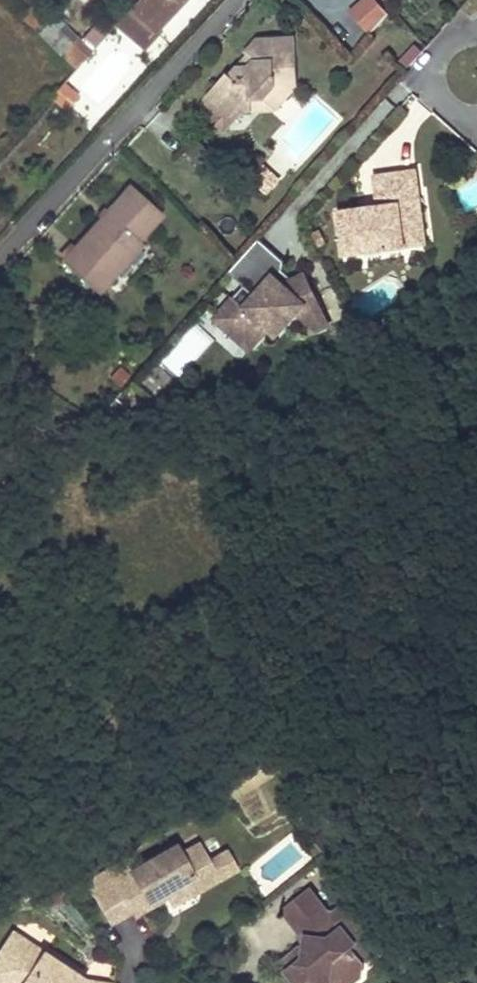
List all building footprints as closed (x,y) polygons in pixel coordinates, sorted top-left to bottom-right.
[(170,13),(181,0),(139,0),(122,19),(146,40),(170,13)] [(349,10),(369,32),(387,12),(377,0),(360,0),(349,10)] [(22,21),(37,35),(38,33),(49,22),(35,9),(22,21)] [(59,54),(71,44),(49,22),(38,33),(59,54)] [(209,113),(254,113),(253,100),(263,98),(274,109),(297,86),(295,36),(260,37),(247,52),(249,54),(254,61),(248,67),(238,67),(228,76),(227,74),(207,94),(209,113)] [(90,52),(76,39),(71,44),(59,54),(59,55),(74,69),(90,52)] [(254,61),(249,54),(238,67),(248,67),(254,61)] [(51,98),(58,104),(65,111),(78,97),(64,84),(51,98)] [(376,202),(335,207),(340,250),(428,241),(419,164),(372,169),(376,202)] [(58,263),(74,278),(143,203),(128,188),(58,263)] [(143,203),(74,278),(92,295),(107,280),(100,273),(129,241),(133,245),(146,231),(159,217),(143,203)] [(234,265),(226,273),(242,286),(213,320),(231,336),(238,329),(254,343),(267,329),(272,323),(280,330),(295,313),(315,330),(325,319),(302,272),(287,281),(283,286),(274,278),(281,270),(284,261),(257,238),(234,265)] [(107,280),(136,248),(133,245),(129,241),(100,273),(107,280)] [(275,336),(280,330),(272,323),(267,329),(275,336)] [(254,343),(238,329),(231,336),(248,351),(254,343)] [(131,875),(93,895),(107,922),(129,910),(132,914),(156,901),(160,899),(156,894),(162,891),(169,905),(192,893),(194,886),(211,876),(204,863),(195,845),(177,855),(172,846),(128,870),(131,875)] [(194,886),(192,893),(214,881),(231,871),(222,853),(204,863),(211,876),(194,886)] [(284,912),(304,937),(310,939),(308,949),(301,947),(284,961),(283,972),(292,982),(305,982),(309,980),(340,982),(352,982),(361,976),(362,962),(380,948),(344,904),(334,913),(327,912),(310,891),(284,912)] [(23,943),(10,935),(0,950),(0,982),(7,982),(1,979),(23,943)] [(84,982),(23,943),(1,979),(7,982),(93,982),(84,982)]
